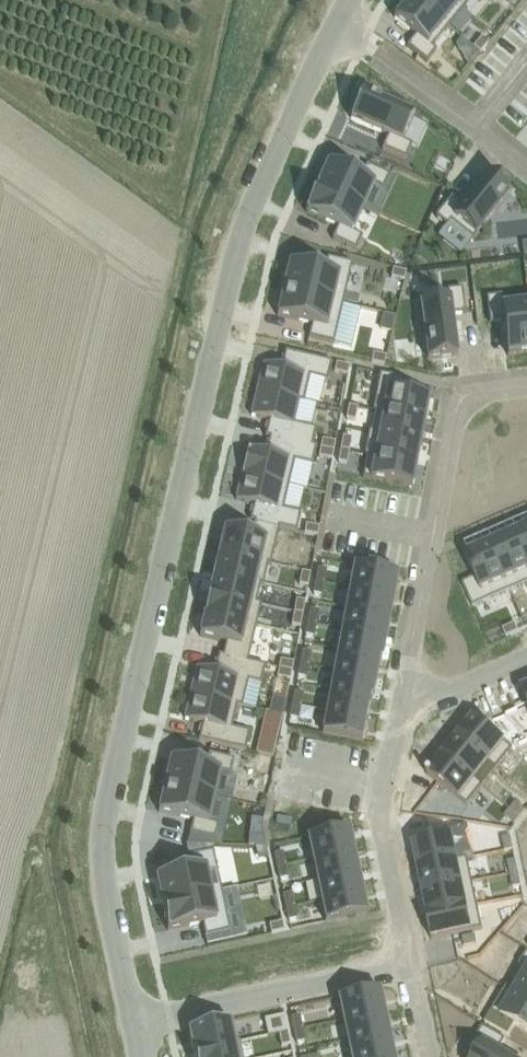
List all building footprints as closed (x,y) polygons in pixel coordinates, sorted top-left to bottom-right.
[(394,19),(415,36),(407,46),(427,63),(436,51),(432,48),(449,28),(415,0),(410,0),(394,19)] [(449,28),(463,9),(452,0),(415,0),(449,28)] [(463,9),(471,0),(452,0),(463,9)] [(482,37),(473,48),(480,53),(489,43),(482,37)] [(454,72),(445,82),(452,88),(460,78),(454,72)] [(363,92),(351,120),(388,136),(382,149),(406,160),(412,146),(403,141),(414,116),(363,92)] [(329,162),(317,188),(363,208),(374,185),(384,189),(390,175),(366,165),(361,177),(329,162)] [(452,197),(435,217),(447,227),(451,223),(473,240),(511,193),(488,174),(462,206),(452,197)] [(317,188),(306,212),(338,227),(332,240),(356,250),(362,236),(353,232),(363,208),(317,188)] [(290,263),(284,290),(343,304),(353,264),(328,258),(324,271),(290,263)] [(393,269),(391,278),(404,281),(406,272),(393,269)] [(448,300),(420,304),(427,360),(457,356),(452,315),(465,314),(462,288),(447,290),(448,300)] [(284,290),(277,316),(312,324),(309,338),(334,344),(343,304),(284,290)] [(486,297),(489,323),(503,321),(507,356),(526,353),(526,302),(503,305),(502,295),(486,297)] [(264,364),(257,390),(299,400),(304,401),(310,377),(328,381),(332,362),(285,351),(281,368),(264,364)] [(374,354),(371,362),(384,365),(386,357),(374,354)] [(337,363),(335,372),(348,375),(350,366),(337,363)] [(380,374),(373,411),(375,412),(375,411),(425,420),(429,397),(403,392),(405,379),(380,374)] [(257,390),(251,416),(269,420),(266,435),(317,447),(317,446),(313,445),(317,429),(312,427),(294,423),(299,401),(304,402),(304,401),(257,390)] [(349,406),(346,419),(355,421),(358,407),(349,406)] [(371,431),(371,433),(421,442),(425,420),(375,411),(375,412),(371,431)] [(369,431),(364,455),(367,456),(367,455),(416,464),(421,442),(371,433),(371,431),(369,431)] [(248,448),(242,474),(289,486),(295,461),(313,465),(317,447),(266,435),(265,437),(270,438),(266,452),(248,448)] [(343,436),(341,449),(349,451),(352,438),(343,436)] [(322,439),(321,448),(334,451),(335,442),(322,439)] [(321,448),(319,457),(332,459),(334,451),(321,448)] [(341,449),(338,462),(347,464),(349,451),(341,449)] [(367,456),(363,478),(412,487),(416,464),(367,455),(367,456)] [(242,474),(236,500),(254,504),(251,518),(250,521),(254,522),(280,528),(297,532),(301,513),(296,511),(284,508),(289,486),(242,474)] [(225,529),(220,552),(271,564),(280,528),(254,522),(251,535),(225,529)] [(306,525),(305,533),(318,536),(319,527),(306,525)] [(514,532),(526,562),(526,526),(514,532)] [(490,542),(511,591),(526,583),(526,562),(514,532),(490,542)] [(475,578),(463,584),(473,607),(511,591),(490,542),(464,553),(475,578)] [(220,552),(215,572),(264,584),(268,564),(271,565),(271,564),(220,552)] [(354,565),(350,588),(394,596),(398,574),(354,565)] [(318,568),(315,581),(324,583),(327,569),(318,568)] [(302,571),(299,585),(308,586),(311,573),(302,571)] [(215,572),(210,593),(261,605),(262,603),(257,602),(261,584),(263,585),(264,584),(215,572)] [(315,581),(313,594),(322,596),(324,583),(315,581)] [(350,588),(346,608),(390,616),(394,596),(350,588)] [(210,593),(205,613),(257,625),(261,605),(210,593)] [(296,599),(294,612),(303,614),(305,601),(296,599)] [(310,608),(308,622),(317,623),(319,610),(310,608)] [(346,608),(342,628),(386,637),(390,616),(346,608)] [(294,612),(292,625),(300,627),(303,614),(294,612)] [(205,613),(200,636),(226,642),(223,656),(248,661),(257,625),(205,613)] [(308,622),(305,635),(314,637),(317,623),(308,622)] [(515,623),(503,628),(507,637),(519,631),(515,623)] [(342,628),(338,649),(380,657),(380,658),(382,659),(386,637),(342,628)] [(338,649),(334,670),(376,678),(380,658),(380,657),(338,649)] [(302,650),(300,664),(309,665),(311,652),(302,650)] [(197,667),(191,694),(238,705),(242,706),(248,681),(261,684),(266,665),(248,661),(223,656),(219,655),(215,671),(197,667)] [(281,660),(279,669),(292,671),(294,662),(281,660)] [(300,664),(297,677),(306,679),(309,665),(300,664)] [(279,669),(277,677),(290,680),(292,671),(279,669)] [(334,670),(331,690),(372,698),(376,678),(334,670)] [(331,690),(327,711),(368,719),(372,698),(331,690)] [(295,691),(292,704),(301,706),(304,692),(295,691)] [(191,694),(185,719),(203,723),(199,740),(246,751),(250,732),(232,728),(238,705),(191,694)] [(292,704),(290,717),(299,719),(301,706),(292,704)] [(505,713),(526,740),(526,704),(505,713)] [(327,711),(323,733),(364,741),(368,719),(327,711)] [(267,712),(257,754),(273,758),(283,715),(267,712)] [(458,737),(498,769),(514,750),(526,743),(526,740),(505,713),(481,724),(474,718),(458,737)] [(458,737),(444,756),(484,788),(498,769),(458,737)] [(171,758),(165,785),(214,797),(220,772),(230,774),(234,759),(209,753),(206,766),(171,758)] [(430,772),(428,775),(431,778),(431,777),(468,807),(484,788),(444,756),(431,772),(430,772)] [(165,785),(159,812),(193,820),(190,833),(215,839),(219,824),(208,822),(214,797),(165,785)] [(516,802),(510,809),(521,817),(526,810),(516,802)] [(510,809),(505,816),(515,824),(521,817),(510,809)] [(349,828),(308,837),(312,859),(354,850),(349,828)] [(442,839),(413,846),(419,870),(468,859),(473,858),(466,828),(445,833),(441,833),(442,839)] [(266,847),(264,838),(249,836),(248,847),(266,847)] [(511,837),(502,839),(505,851),(514,850),(511,837)] [(191,869),(156,877),(162,904),(222,891),(213,851),(212,845),(186,844),(188,856),(191,869)] [(354,850),(312,859),(317,880),(358,871),(354,850)] [(283,852),(274,854),(277,867),(286,865),(283,852)] [(468,859),(419,870),(423,893),(473,882),(468,859)] [(516,860),(507,862),(510,875),(519,873),(516,860)] [(286,865),(277,867),(280,879),(289,878),(286,865)] [(358,871),(317,880),(321,900),(362,891),(358,871)] [(519,873),(510,875),(513,887),(522,886),(519,873)] [(473,882),(423,893),(428,915),(428,916),(478,905),(473,882)] [(222,891),(162,904),(168,930),(202,923),(205,936),(230,931),(222,892),(222,891)] [(362,891),(321,900),(325,922),(347,917),(355,916),(367,913),(362,891)] [(292,893),(283,895),(286,908),(295,906),(292,893)] [(428,915),(427,915),(432,940),(483,930),(478,905),(428,916),(428,915)] [(295,906),(286,908),(288,921),(297,919),(295,906)] [(282,922),(269,925),(271,934),(284,931),(282,922)] [(476,936),(463,938),(465,947),(478,944),(476,936)] [(511,990),(526,1000),(526,953),(520,965),(524,968),(512,989),(511,990)] [(486,1022),(509,1036),(516,1025),(526,1032),(526,1000),(511,990),(512,989),(507,986),(486,1022)] [(380,989),(338,998),(343,1020),(384,1011),(380,989)] [(384,1011),(343,1020),(347,1041),(388,1032),(384,1011)] [(284,1015),(264,1019),(268,1036),(278,1034),(287,1032),(284,1015)] [(300,1015),(291,1017),(294,1030),(303,1028),(300,1015)] [(230,1021),(189,1030),(193,1052),(235,1043),(235,1042),(230,1021)] [(471,1056),(507,1056),(500,1052),(507,1041),(483,1026),(475,1039),(480,1042),(471,1056)] [(303,1028),(294,1030),(297,1043),(305,1041),(303,1028)] [(287,1032),(278,1034),(281,1047),(290,1045),(287,1032)] [(347,1041),(351,1056),(370,1056),(393,1052),(388,1032),(347,1041)] [(193,1052),(194,1056),(243,1056),(240,1041),(235,1042),(235,1043),(193,1052)]
